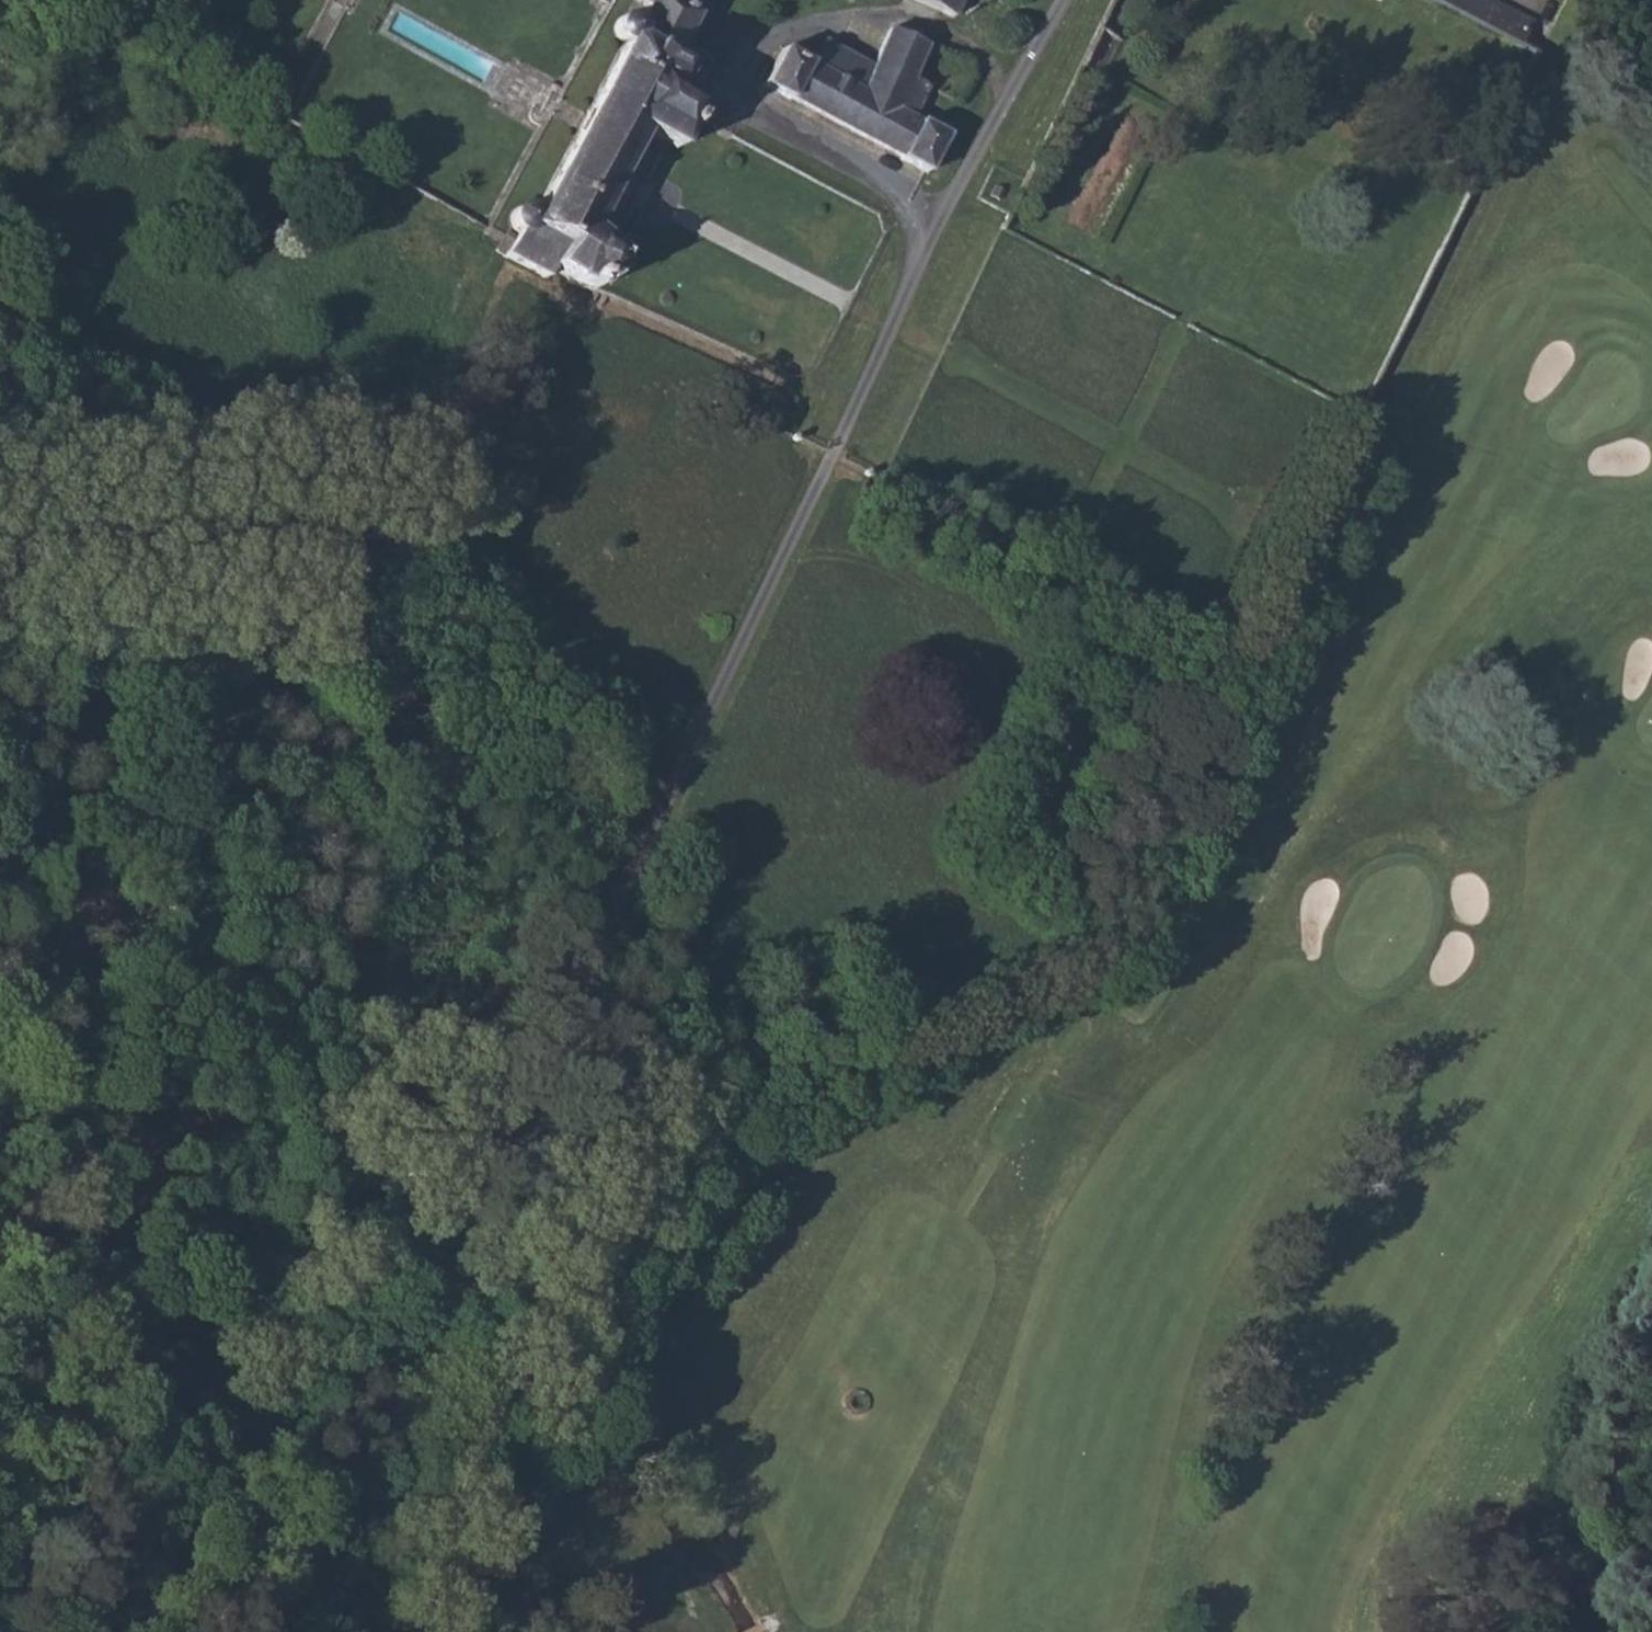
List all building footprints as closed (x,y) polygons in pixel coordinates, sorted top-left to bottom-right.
[(485,250),(533,275),(538,264),(568,277),(573,273),(597,256),(589,229),(566,219),(619,113),(644,126),(659,133),(672,104),(681,85),(657,70),(672,40),(662,33),(677,0),(622,0),(621,4),(606,0),(603,0),(595,6),(597,17),(604,24),(510,199),(497,195),(491,197),(486,212),(497,222),(493,231),(479,225),(471,244),(485,250)] [(1496,25),(1509,5),(1499,0),(1445,0),(1496,25)] [(903,155),(921,119),(894,103),(912,73),(891,59),(908,27),(867,5),(834,69),(747,24),(728,61),(903,155)]
